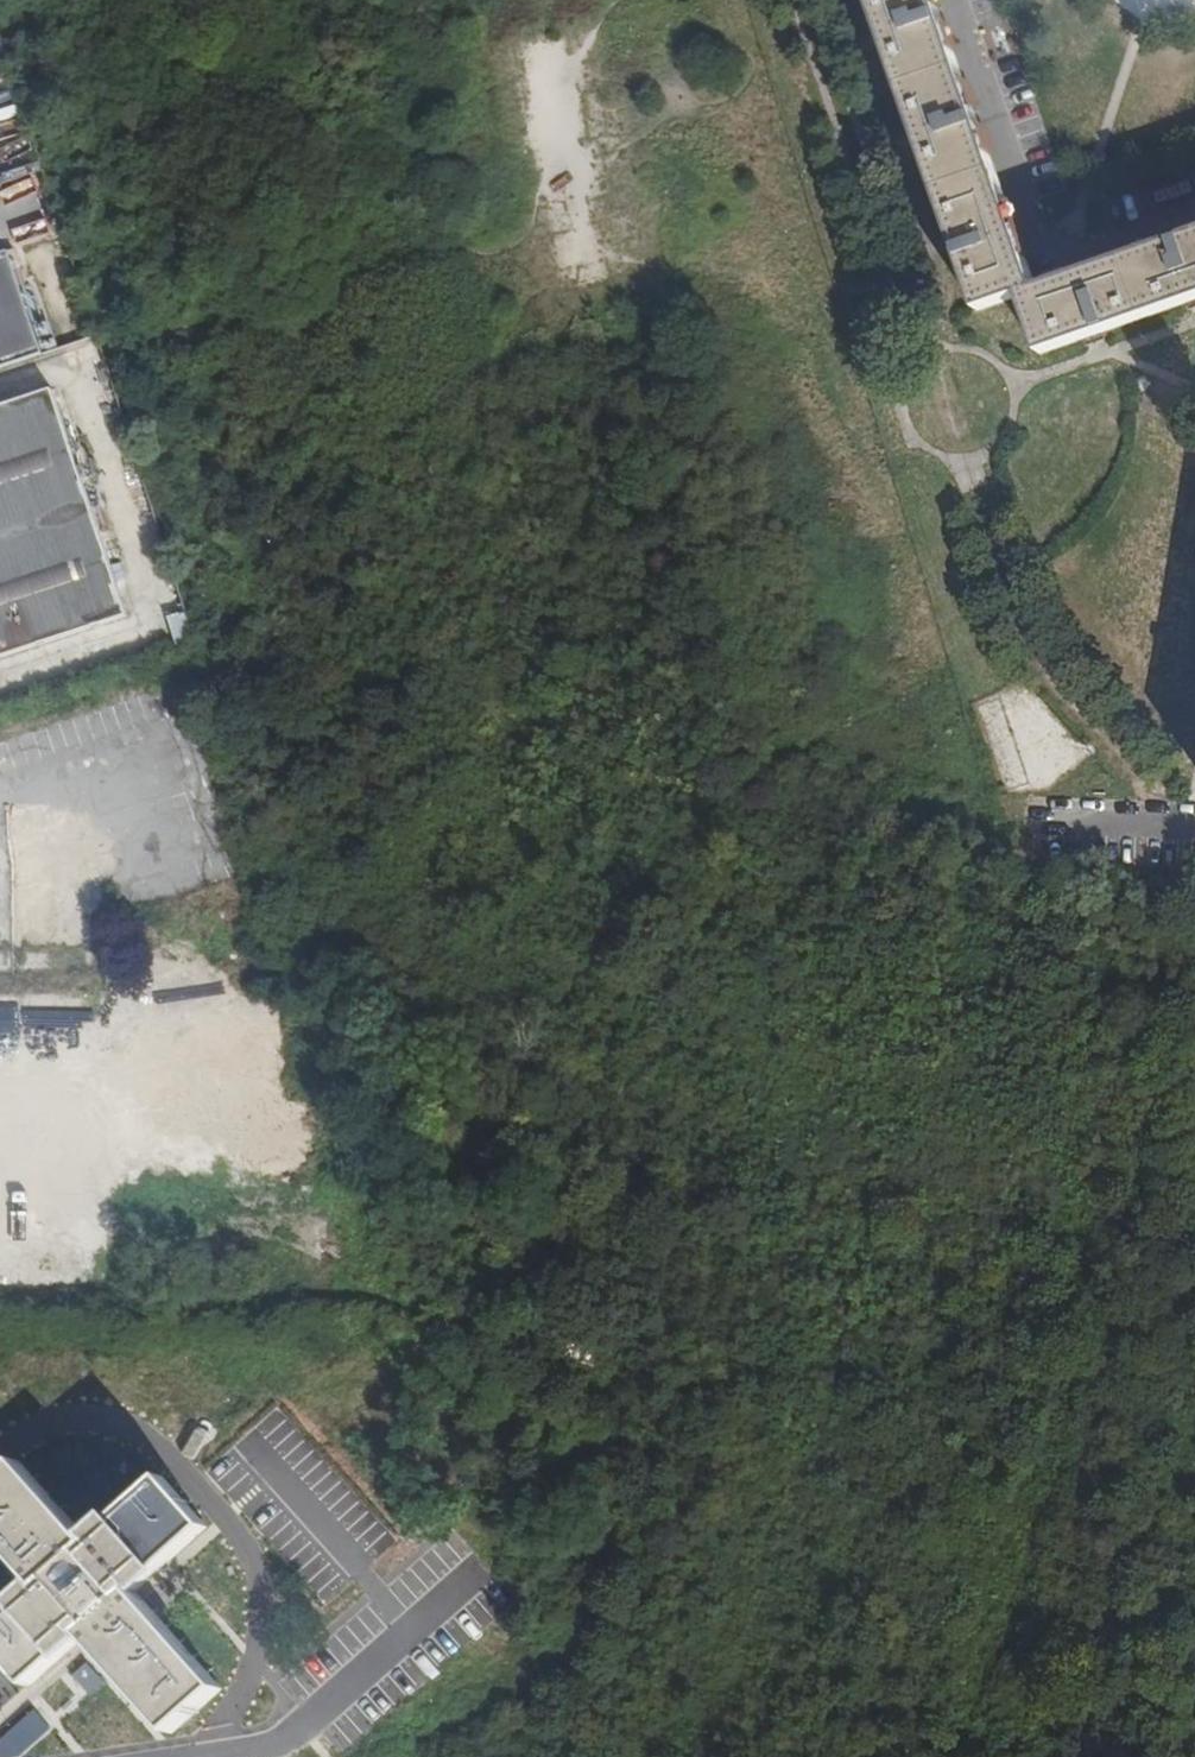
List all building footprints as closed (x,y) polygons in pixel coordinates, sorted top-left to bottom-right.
[(989,150),(946,26),(937,0),(872,0),(883,33),(878,35),(883,51),(889,49),(918,135),(913,137),(915,146),(918,153),(924,151),(954,238),(949,240),(954,256),(960,254),(981,315),(1023,300),(1043,358),(1086,343),(1088,349),(1104,344),(1102,338),(1189,308),(1191,313),(1194,312),(1194,240),(1145,258),(1039,295),(989,150)] [(45,354),(11,252),(0,255),(0,369),(45,354)] [(55,387),(0,405),(0,657),(130,613),(55,387)] [(172,614),(180,645),(196,641),(188,610),(172,614)] [(983,697),(997,789),(1065,779),(1051,687),(983,697)] [(210,1529),(167,1478),(93,1541),(23,1461),(0,1481),(0,1532),(44,1583),(0,1620),(0,1648),(30,1682),(87,1633),(172,1731),(221,1689),(137,1591),(210,1529)]
